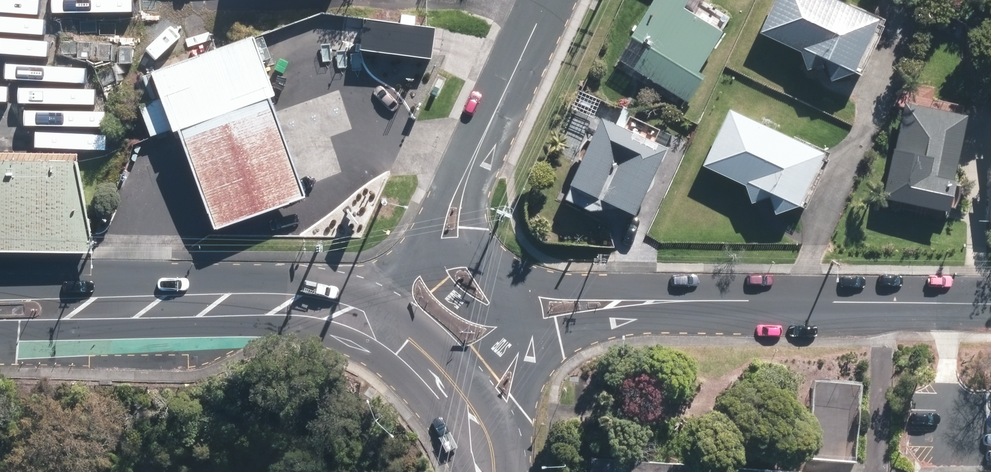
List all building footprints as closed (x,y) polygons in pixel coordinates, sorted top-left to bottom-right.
[(638,32),(649,39),(633,65),(688,100),(705,73),(698,69),(724,29),(684,4),(687,0),(659,0),(638,32)] [(847,0),(778,0),(765,29),(857,70),(882,16),(847,0)] [(435,28),(364,18),(362,32),(360,49),(431,59),(431,54),(433,40),(435,28)] [(254,36),(151,73),(171,130),(172,133),(178,130),(269,98),(275,96),(254,36)] [(269,98),(178,130),(214,230),(308,197),(269,98)] [(967,116),(909,103),(890,192),(948,204),(967,116)] [(823,153),(734,111),(710,161),(799,203),(823,153)] [(665,141),(604,115),(575,182),(635,208),(665,141)] [(93,253),(93,248),(90,234),(78,161),(0,160),(0,252),(93,253)] [(600,459),(599,471),(780,471),(600,459)]
